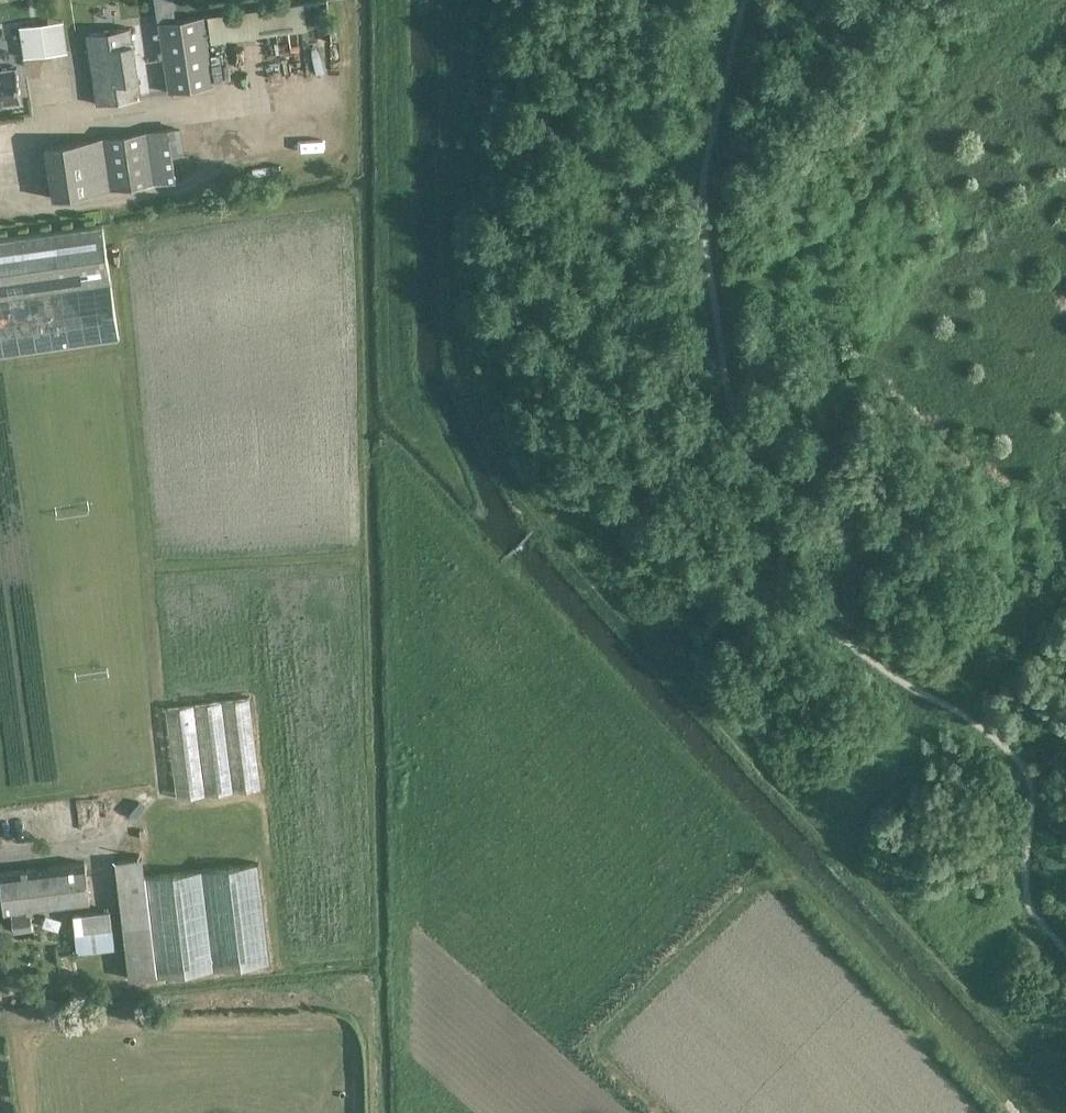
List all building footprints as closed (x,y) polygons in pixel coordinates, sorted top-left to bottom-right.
[(158,17),(174,17),(174,0),(158,0),(158,17)] [(211,41),(307,28),(304,3),(207,15),(211,41)] [(143,25),(158,23),(156,5),(141,7),(143,25)] [(65,17),(20,21),(23,53),(68,49),(65,17)] [(167,91),(214,84),(204,17),(158,23),(167,91)] [(132,26),(86,33),(96,103),(142,97),(132,26)] [(21,99),(15,66),(0,69),(0,102),(21,99)] [(147,130),(103,137),(44,145),(51,198),(110,189),(175,180),(172,153),(186,152),(183,125),(147,130)] [(118,336),(102,223),(0,238),(0,353),(118,336)] [(177,797),(261,786),(250,695),(166,705),(177,797)] [(259,861),(145,875),(142,856),(114,859),(129,978),(133,978),(134,986),(147,984),(146,976),(157,974),(271,960),(259,861)] [(10,911),(13,931),(33,929),(30,908),(90,901),(85,860),(0,871),(0,874),(5,911),(10,911)] [(114,949),(112,928),(110,908),(73,912),(75,932),(77,953),(114,949)]
